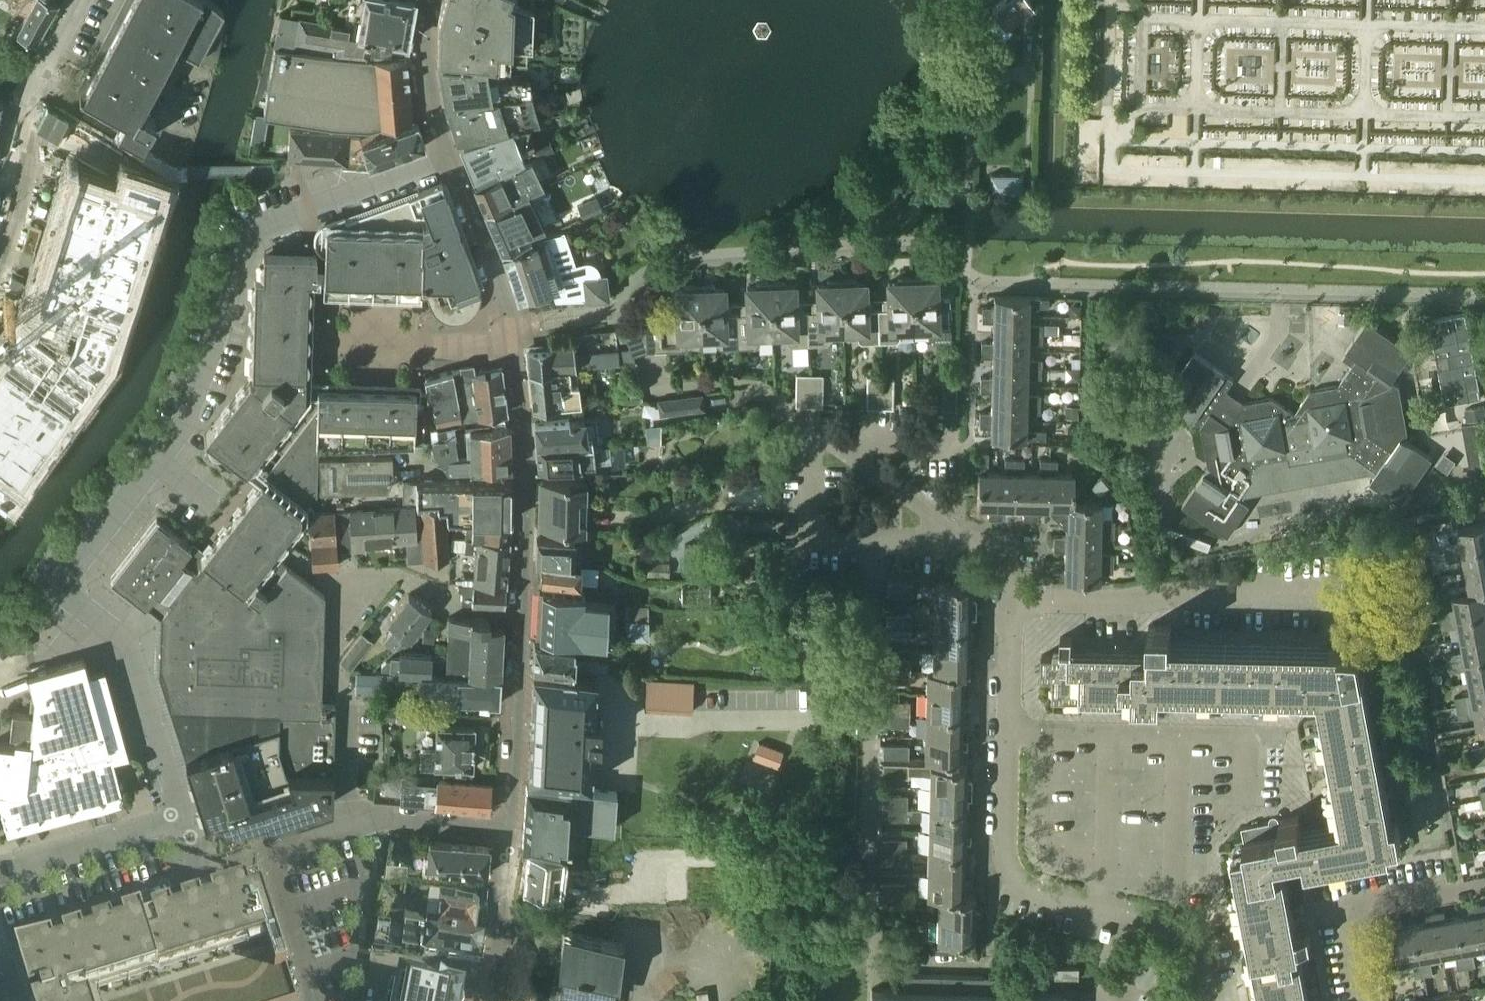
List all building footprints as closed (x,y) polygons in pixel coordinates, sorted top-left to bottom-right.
[(49,0),(34,0),(17,30),(37,41),(57,4),(49,0)] [(77,93),(124,117),(118,129),(140,141),(143,143),(149,130),(155,118),(138,109),(172,45),(197,58),(222,10),(209,0),(130,0),(81,93),(78,91),(78,92),(77,93)] [(346,55),(368,57),(398,59),(398,47),(403,48),(404,42),(405,43),(413,0),(338,0),(336,12),(344,13),(342,25),(280,14),(273,46),(318,53),(331,54),(346,55)] [(437,25),(439,26),(437,55),(475,57),(486,58),(503,60),(510,61),(527,61),(527,46),(532,46),(533,8),(529,6),(532,0),(444,0),(437,25)] [(1031,0),(1004,0),(993,8),(998,15),(990,21),(992,32),(1002,35),(1010,29),(1008,19),(1019,11),(1022,13),(1025,14),(1028,11),(1029,7),(1027,4),(1032,1),(1031,0)] [(337,129),(369,130),(412,120),(407,59),(398,59),(366,57),(318,55),(275,48),(263,115),(268,116),(337,129)] [(437,59),(436,59),(441,82),(489,77),(486,58),(475,57),(437,55),(437,59)] [(489,77),(441,82),(446,105),(480,97),(531,93),(530,78),(530,77),(489,77)] [(480,97),(446,105),(456,142),(491,132),(491,134),(506,128),(512,127),(514,126),(539,119),(531,93),(480,97)] [(255,114),(253,125),(267,127),(268,116),(263,115),(255,114)] [(397,129),(404,152),(425,145),(417,122),(397,129)] [(517,142),(512,127),(506,128),(491,134),(485,136),(460,147),(473,179),(497,166),(498,169),(529,152),(530,148),(528,144),(524,143),(519,146),(517,142)] [(327,162),(329,131),(290,129),(288,160),(327,162)] [(383,159),(404,152),(397,129),(376,137),(374,133),(364,136),(373,163),(383,159)] [(329,131),(327,162),(347,164),(347,163),(368,164),(370,163),(370,164),(373,163),(364,136),(358,138),(357,134),(346,133),(346,132),(329,131)] [(554,149),(549,138),(534,144),(539,154),(554,149)] [(472,189),(484,215),(501,206),(510,202),(541,187),(528,161),(512,166),(512,165),(505,171),(472,189)] [(0,342),(0,483),(7,487),(7,488),(19,471),(24,474),(51,436),(46,433),(69,400),(74,404),(101,366),(96,362),(106,349),(113,325),(119,327),(133,283),(127,281),(139,243),(145,245),(159,200),(154,198),(160,178),(125,167),(120,184),(69,168),(29,294),(33,296),(24,316),(20,313),(0,342)] [(1023,175),(991,175),(991,193),(1023,193),(1023,175)] [(318,237),(318,242),(319,246),(319,247),(322,251),(326,254),(325,268),(325,284),(331,291),(427,295),(431,304),(433,309),(439,316),(442,318),(445,319),(447,320),(449,321),(452,321),(456,321),(461,321),(465,319),(470,317),(473,314),(476,310),(479,306),(480,301),(481,297),(481,292),(480,288),(480,287),(463,238),(459,240),(455,231),(459,229),(445,190),(439,187),(327,227),(323,230),(320,233),(318,237)] [(597,197),(578,206),(583,219),(603,210),(597,197)] [(510,202),(501,206),(484,215),(502,255),(503,255),(530,243),(510,202)] [(554,241),(545,243),(552,264),(560,287),(562,296),(564,300),(585,298),(607,296),(605,274),(599,274),(599,271),(598,268),(597,265),(596,263),(594,262),(592,260),(590,259),(587,259),(585,259),(573,263),(563,230),(551,234),(554,241)] [(503,255),(511,278),(552,264),(545,243),(503,255)] [(250,379),(204,437),(222,451),(222,456),(224,460),(228,463),(233,464),(238,463),(252,461),(303,396),(304,392),(304,389),(308,278),(308,263),(303,257),(265,256),(263,257),(263,275),(255,274),(255,281),(252,372),(252,373),(252,376),(250,379)] [(552,264),(511,278),(518,301),(551,290),(560,287),(552,264)] [(927,277),(912,278),(914,329),(929,328),(929,338),(932,341),(951,340),(950,307),(944,307),(944,305),(944,300),(937,300),(936,281),(927,281),(927,277)] [(900,330),(914,329),(912,278),(898,278),(898,282),(889,283),(890,302),(883,302),(883,307),(883,310),(878,310),(879,343),(897,342),(900,339),(900,330)] [(812,312),(807,313),(808,345),(826,345),(829,342),(829,332),(843,332),(842,280),(827,281),(827,285),(818,285),(819,305),(812,305),(812,310),(812,312)] [(861,343),(879,343),(878,310),(873,310),(873,307),(873,303),(866,303),(865,284),(856,284),(856,280),(842,280),(843,332),(858,331),(858,340),(861,343)] [(741,315),(737,315),(738,348),(755,347),(758,344),(758,335),(773,334),(771,283),(756,284),(756,288),(747,288),(748,307),(741,308),(741,312),(741,315)] [(785,283),(771,283),(773,334),(787,334),(787,343),(791,346),(808,345),(807,313),(803,313),(803,310),(802,310),(802,305),(795,306),(795,286),(785,287),(785,283)] [(720,349),(738,348),(737,315),(732,315),(732,313),(731,308),(724,308),(724,289),(715,289),(715,285),(700,286),(702,337),(716,336),(716,346),(720,349)] [(687,337),(702,337),(700,286),(685,286),(685,290),(677,291),(677,306),(644,308),(645,328),(633,329),(633,330),(624,333),(630,350),(632,357),(634,356),(647,351),(685,350),(687,347),(687,337)] [(983,307),(983,315),(1029,316),(1029,307),(1048,307),(1048,298),(995,297),(994,307),(983,307)] [(1070,305),(1069,316),(1081,316),(1081,305),(1070,305)] [(1201,309),(1187,328),(1188,329),(1193,332),(1199,324),(1204,328),(1212,316),(1201,309)] [(1464,310),(1428,316),(1443,401),(1480,394),(1464,310)] [(1339,313),(1339,321),(1350,322),(1350,313),(1339,313)] [(983,315),(982,322),(994,322),(994,332),(1042,334),(1042,324),(1029,324),(1029,316),(983,315)] [(1195,352),(1163,398),(1202,424),(1201,426),(1206,457),(1208,466),(1220,474),(1215,481),(1204,473),(1183,504),(1226,534),(1227,535),(1249,503),(1243,499),(1238,496),(1248,483),(1256,489),(1358,471),(1364,462),(1377,472),(1375,476),(1370,482),(1400,503),(1432,457),(1404,438),(1408,432),(1399,385),(1393,380),(1413,351),(1401,343),(1367,320),(1346,351),(1347,352),(1357,359),(1354,362),(1352,365),(1338,386),(1314,390),(1310,391),(1295,414),(1272,398),(1248,402),(1244,403),(1226,390),(1234,379),(1195,352)] [(982,342),(982,350),(1028,351),(1028,343),(1041,343),(1042,334),(994,332),(994,343),(982,342)] [(1071,333),(1071,343),(1080,343),(1080,333),(1071,333)] [(527,349),(530,373),(576,368),(619,364),(618,351),(585,354),(585,357),(574,358),(573,344),(551,346),(551,343),(532,345),(533,348),(527,349)] [(630,350),(618,351),(619,364),(635,362),(634,356),(632,357),(630,350)] [(1028,359),(1028,351),(982,350),(981,357),(993,357),(993,367),(1041,369),(1041,359),(1028,359)] [(453,371),(462,419),(508,412),(502,367),(475,372),(474,363),(461,364),(462,369),(453,371)] [(580,403),(576,368),(530,373),(534,409),(559,406),(559,405),(580,403)] [(981,377),(981,385),(1027,386),(1027,378),(1041,378),(1041,369),(993,368),(993,378),(981,377)] [(453,371),(426,378),(427,385),(427,390),(428,394),(428,396),(431,395),(437,424),(437,425),(462,419),(453,371)] [(796,405),(809,406),(810,376),(797,375),(796,405)] [(822,376),(810,376),(809,406),(822,406),(822,376)] [(867,407),(880,408),(881,377),(868,377),(867,407)] [(893,378),(881,377),(880,408),(893,408),(893,378)] [(944,379),(943,409),(956,409),(956,379),(944,379)] [(981,385),(981,392),(992,393),(992,403),(1040,403),(1040,394),(1027,394),(1027,386),(981,385)] [(235,513),(202,555),(156,519),(111,577),(161,617),(159,673),(213,842),(333,803),(334,774),(333,774),(335,704),(321,704),(325,595),(276,557),(281,549),(307,517),(307,506),(317,493),(318,448),(423,445),(425,391),(416,390),(333,388),(323,388),(323,398),(323,411),(265,484),(260,480),(235,513)] [(639,394),(627,397),(628,404),(641,402),(639,394)] [(702,406),(701,396),(660,402),(661,412),(702,406)] [(597,409),(596,402),(580,404),(582,411),(597,409)] [(980,413),(980,420),(1026,421),(1026,412),(1040,413),(1040,403),(992,403),(992,413),(980,413)] [(1078,405),(1067,405),(1066,416),(1078,417),(1078,405)] [(1465,409),(1467,422),(1484,419),(1484,406),(1465,409)] [(596,417),(535,423),(537,446),(575,441),(576,448),(599,445),(596,417)] [(472,469),(491,469),(511,469),(510,427),(469,429),(469,430),(456,433),(455,424),(462,423),(462,419),(437,425),(431,426),(430,426),(432,444),(434,448),(448,470),(472,469)] [(1026,430),(1026,421),(980,420),(980,427),(991,428),(991,438),(1045,439),(1045,430),(1026,430)] [(1463,424),(1473,480),(1484,478),(1484,421),(1484,420),(1463,424)] [(768,469),(768,439),(754,439),(754,469),(768,469)] [(575,441),(537,446),(538,470),(539,470),(610,462),(611,462),(610,446),(609,445),(599,446),(599,445),(576,448),(575,441)] [(624,445),(610,446),(611,462),(610,462),(611,467),(626,465),(624,445)] [(978,471),(977,506),(988,506),(988,518),(995,518),(996,471),(988,471),(988,452),(979,452),(978,471)] [(392,456),(319,458),(320,491),(388,490),(393,478),(392,456)] [(996,471),(995,518),(1003,519),(1003,506),(1013,507),(1014,458),(1004,458),(1004,472),(996,471)] [(1014,458),(1013,507),(1023,507),(1023,519),(1030,519),(1031,472),(1023,472),(1024,459),(1014,458)] [(1031,472),(1030,519),(1038,519),(1038,507),(1049,508),(1050,459),(1040,459),(1040,473),(1031,472)] [(1050,459),(1049,508),(1051,509),(1058,517),(1084,493),(1086,490),(1081,485),(1074,489),(1074,473),(1056,473),(1057,460),(1051,460),(1050,459)] [(467,520),(493,521),(511,521),(512,482),(434,480),(434,476),(421,476),(421,480),(416,480),(416,482),(402,482),(402,500),(414,500),(414,506),(418,508),(423,508),(448,509),(448,520),(467,520)] [(733,476),(733,496),(771,497),(771,477),(733,476)] [(1100,478),(1092,486),(1100,494),(1108,486),(1100,478)] [(587,481),(542,480),(541,516),(544,516),(544,528),(586,529),(587,481)] [(1088,502),(1084,493),(1058,517),(1065,525),(1113,526),(1113,519),(1101,519),(1101,502),(1088,502)] [(349,514),(337,515),(340,550),(353,550),(367,549),(366,542),(406,539),(408,561),(426,560),(423,508),(418,508),(414,506),(397,507),(348,510),(349,514)] [(448,509),(423,508),(426,560),(449,559),(449,557),(447,520),(448,520),(448,509)] [(337,566),(333,512),(310,513),(313,562),(319,567),(337,566)] [(452,532),(452,539),(472,540),(510,542),(511,526),(493,524),(493,521),(467,520),(466,535),(460,535),(460,533),(452,532)] [(1444,543),(1446,552),(1484,545),(1484,523),(1459,527),(1461,540),(1444,543)] [(1053,536),(1053,544),(1100,545),(1100,536),(1113,536),(1113,526),(1065,525),(1065,537),(1053,536)] [(535,537),(534,563),(538,563),(577,565),(579,539),(570,539),(570,538),(535,537)] [(506,586),(510,542),(472,540),(452,539),(451,551),(477,552),(474,583),(506,586)] [(1065,552),(1064,562),(1112,563),(1112,561),(1113,552),(1100,552),(1100,545),(1053,544),(1053,551),(1065,552)] [(1446,552),(1448,561),(1464,558),(1467,572),(1484,568),(1484,545),(1446,552)] [(711,547),(710,561),(732,561),(732,547),(711,547)] [(670,563),(665,562),(645,562),(644,576),(670,577),(670,563)] [(1053,571),(1053,579),(1099,580),(1099,571),(1112,571),(1112,563),(1064,562),(1064,571),(1053,571)] [(538,563),(538,582),(595,584),(595,566),(577,565),(538,563)] [(1452,586),(1454,596),(1484,590),(1484,568),(1467,572),(1469,583),(1452,586)] [(912,583),(886,582),(886,595),(912,595),(912,583)] [(1383,583),(1362,587),(1363,592),(1365,599),(1386,595),(1383,583)] [(506,587),(459,584),(458,589),(462,589),(461,602),(505,605),(506,587)] [(935,584),(934,607),(975,609),(976,599),(970,598),(970,585),(935,584)] [(710,585),(682,586),(682,606),(710,605),(710,585)] [(1440,612),(1441,620),(1484,612),(1484,590),(1454,596),(1456,608),(1440,612)] [(581,593),(540,591),(538,637),(609,640),(611,601),(581,600),(581,593)] [(432,610),(409,594),(388,621),(394,625),(383,641),(394,649),(401,641),(400,640),(405,633),(411,637),(432,610)] [(934,607),(933,628),(969,630),(969,618),(975,618),(975,609),(934,607)] [(1441,620),(1443,629),(1460,626),(1462,639),(1484,634),(1484,612),(1441,620)] [(886,614),(885,626),(911,627),(911,615),(886,614)] [(446,675),(501,678),(504,628),(490,627),(490,619),(472,618),(472,619),(449,617),(448,640),(446,675)] [(647,621),(627,621),(627,637),(647,638),(647,621)] [(1042,676),(1051,676),(1053,676),(1052,698),(1146,700),(1153,700),(1160,701),(1160,687),(1169,688),(1176,688),(1294,692),(1294,686),(1323,687),(1326,700),(1320,701),(1322,712),(1343,822),(1348,821),(1349,829),(1302,838),(1298,818),(1279,821),(1269,823),(1241,829),(1245,853),(1232,855),(1233,862),(1259,1000),(1309,1000),(1298,945),(1311,943),(1309,931),(1296,933),(1286,882),(1286,881),(1280,882),(1276,862),(1276,859),(1305,854),(1306,862),(1307,865),(1322,862),(1391,849),(1390,843),(1401,841),(1397,820),(1391,821),(1388,807),(1384,787),(1383,781),(1379,760),(1378,755),(1374,734),(1373,729),(1369,704),(1356,633),(1339,636),(1340,640),(1320,644),(1171,640),(1171,625),(1149,625),(1148,652),(1072,650),(1073,637),(1061,637),(1060,656),(1051,655),(1042,655),(1042,676)] [(885,626),(885,639),(910,640),(911,627),(885,626)] [(436,629),(424,628),(423,642),(434,643),(436,629)] [(933,628),(933,650),(974,651),(974,642),(969,642),(969,630),(933,628)] [(372,641),(362,633),(340,661),(351,669),(372,641)] [(1447,655),(1449,663),(1484,657),(1484,634),(1462,639),(1464,652),(1447,655)] [(573,643),(532,641),(531,667),(605,671),(605,664),(592,663),(593,659),(572,658),(573,643)] [(933,650),(932,671),(963,672),(963,673),(968,673),(968,660),(974,660),(974,651),(933,650)] [(390,662),(390,671),(399,672),(444,674),(445,656),(400,654),(400,657),(391,657),(390,662)] [(885,657),(884,669),(910,670),(910,658),(885,657)] [(1449,663),(1451,672),(1467,669),(1470,681),(1484,678),(1484,657),(1449,663)] [(84,658),(28,673),(35,697),(33,714),(13,712),(11,733),(16,734),(15,744),(0,742),(0,802),(8,830),(122,799),(112,760),(127,756),(104,671),(89,675),(84,658)] [(382,665),(382,671),(390,671),(390,662),(386,662),(382,665)] [(910,670),(884,669),(884,682),(909,683),(910,670)] [(927,671),(926,693),(967,694),(968,685),(963,685),(963,673),(963,672),(932,671),(927,671)] [(420,673),(388,672),(387,689),(419,690),(420,673)] [(380,674),(358,673),(358,692),(380,693),(380,674)] [(530,746),(529,746),(528,781),(591,781),(592,735),(598,735),(598,715),(593,715),(594,674),(531,673),(530,695),(531,695),(530,716),(529,739),(531,739),(530,746)] [(501,678),(446,675),(421,674),(421,688),(446,690),(445,701),(456,702),(499,704),(501,678)] [(646,677),(645,708),(692,711),(694,680),(646,677)] [(1470,681),(1472,694),(1455,697),(1457,706),(1484,701),(1484,678),(1470,681)] [(926,693),(925,715),(962,716),(962,704),(967,704),(967,694),(926,693)] [(883,701),(883,713),(909,714),(909,701),(883,701)] [(1457,706),(1458,714),(1475,711),(1478,725),(1484,723),(1484,701),(1457,706)] [(420,711),(383,706),(382,720),(418,724),(420,711)] [(883,713),(883,725),(908,726),(909,714),(883,713)] [(925,715),(925,737),(966,738),(967,729),(961,729),(962,716),(925,715)] [(474,727),(435,726),(433,750),(421,749),(420,766),(433,766),(433,768),(472,770),(474,727)] [(925,737),(924,759),(961,760),(961,748),(966,748),(966,738),(925,737)] [(908,746),(882,745),(882,758),(907,758),(908,746)] [(1473,747),(1474,756),(1484,754),(1484,745),(1473,747)] [(771,748),(766,762),(778,767),(783,753),(771,748)] [(1474,756),(1476,764),(1484,763),(1484,754),(1474,756)] [(882,764),(881,776),(907,777),(907,774),(929,775),(929,788),(971,790),(971,779),(965,779),(966,766),(929,765),(907,764),(882,764)] [(379,776),(378,785),(388,786),(389,777),(379,776)] [(458,809),(460,782),(437,780),(437,783),(435,806),(458,809)] [(401,781),(399,804),(435,806),(437,783),(401,781)] [(492,784),(460,782),(458,809),(490,811),(492,784)] [(527,785),(524,833),(523,846),(525,846),(569,849),(570,824),(612,826),(614,791),(527,785)] [(929,788),(928,810),(965,812),(965,798),(970,798),(971,790),(929,788)] [(881,795),(881,809),(906,810),(907,796),(881,795)] [(881,809),(880,820),(906,821),(906,810),(881,809)] [(928,810),(928,832),(970,833),(970,823),(965,823),(965,812),(928,810)] [(928,832),(927,855),(964,856),(964,842),(970,842),(970,833),(928,832)] [(880,852),(905,852),(906,840),(880,839),(880,852)] [(489,846),(429,840),(427,870),(486,875),(489,846)] [(399,842),(397,850),(404,852),(406,843),(399,842)] [(1474,848),(1460,850),(1462,861),(1476,859),(1474,848)] [(527,862),(524,891),(554,895),(557,877),(564,877),(565,865),(558,865),(558,862),(559,856),(528,852),(527,862)] [(905,852),(880,852),(880,864),(905,865),(905,852)] [(927,862),(927,875),(969,877),(969,867),(964,867),(964,862),(964,856),(927,855),(927,862)] [(408,872),(387,870),(385,885),(406,884),(408,872)] [(927,875),(926,898),(937,898),(937,897),(963,898),(963,897),(963,886),(968,886),(969,877),(927,875)] [(12,956),(27,1000),(296,1000),(288,976),(274,932),(272,926),(267,909),(257,878),(227,888),(17,954),(12,956)] [(879,882),(879,895),(904,896),(905,883),(879,882)] [(425,930),(474,936),(477,915),(475,914),(476,907),(472,900),(430,895),(426,926),(425,930)] [(879,895),(878,907),(904,908),(904,896),(879,895)] [(937,898),(936,918),(979,920),(979,910),(973,910),(974,897),(963,897),(963,898),(937,897),(937,898)] [(585,904),(566,902),(564,914),(583,916),(585,904)] [(1459,917),(1468,968),(1476,966),(1473,949),(1484,947),(1484,946),(1478,906),(1469,907),(1470,915),(1459,917)] [(1444,912),(1435,914),(1442,954),(1456,952),(1459,969),(1468,968),(1459,917),(1445,919),(1444,912)] [(404,915),(402,927),(425,930),(426,926),(422,925),(423,916),(404,914),(404,915)] [(1427,923),(1416,925),(1425,975),(1434,974),(1430,957),(1442,954),(1435,914),(1426,915),(1427,923)] [(979,929),(979,920),(936,918),(935,941),(930,940),(929,952),(966,953),(967,941),(972,941),(973,929),(979,929)] [(1392,921),(1391,922),(1399,963),(1413,960),(1416,977),(1425,975),(1416,925),(1402,927),(1400,920),(1392,921)] [(376,924),(372,948),(403,952),(424,954),(424,955),(446,958),(446,959),(463,961),(481,963),(484,937),(483,937),(474,936),(425,930),(402,927),(376,924)] [(558,970),(562,970),(558,994),(603,1000),(609,1000),(612,978),(618,979),(619,967),(623,944),(564,934),(561,955),(558,970)] [(894,941),(886,940),(886,951),(894,951),(894,941)] [(1055,968),(1055,978),(1079,979),(1079,969),(1055,968)] [(459,985),(398,973),(393,1000),(456,1000),(459,985)] [(903,974),(902,990),(871,989),(871,993),(871,1000),(1066,1000),(1066,993),(1035,993),(1035,977),(903,974)]
